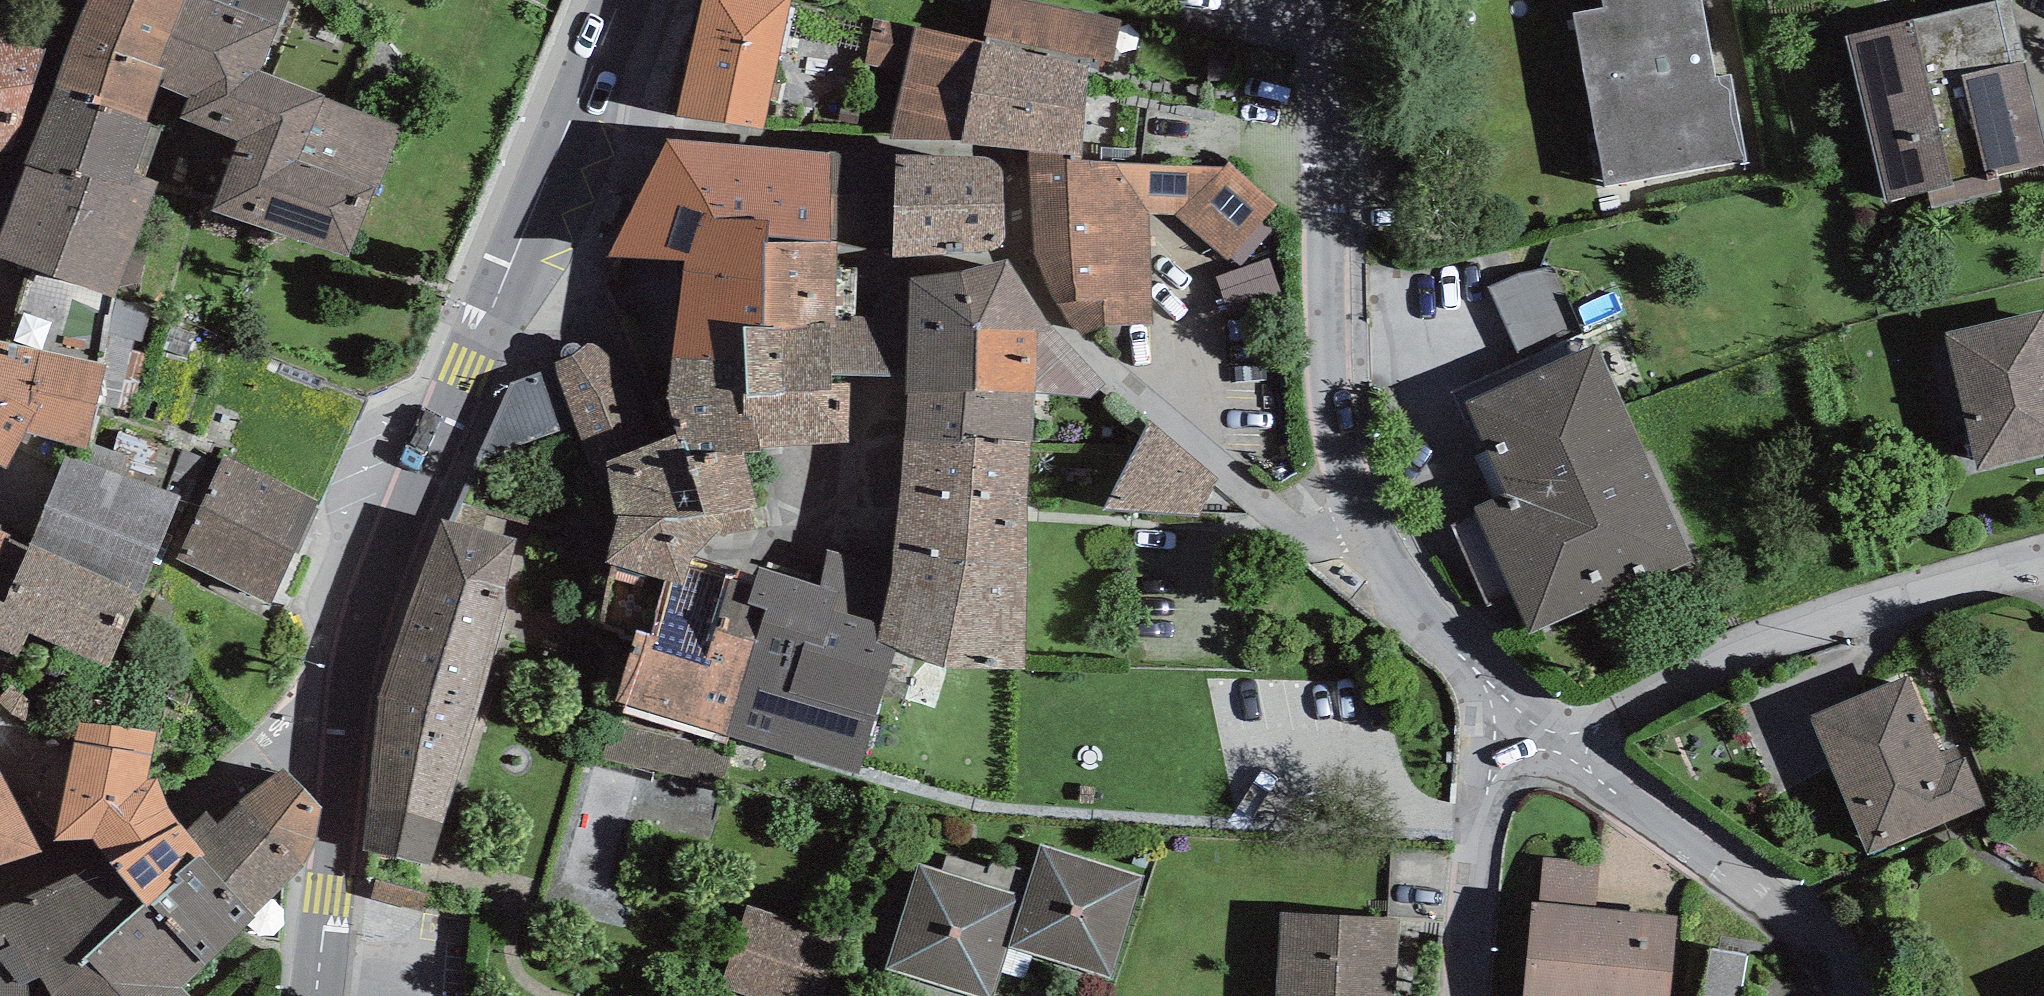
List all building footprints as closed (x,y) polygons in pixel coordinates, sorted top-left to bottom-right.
[(17,264),(126,293),(207,0),(90,0),(17,264)] [(790,0),(704,0),(676,118),(1081,157),(1088,68),(790,0)] [(1612,191),(1758,162),(1726,0),(1574,0),(1612,191)] [(1846,36),(1887,201),(2043,163),(2043,120),(2015,0),(1997,0),(1846,36)] [(287,20),(232,3),(189,139),(238,154),(218,216),(360,260),(386,177),(318,155),(334,103),(267,82),(287,20)] [(1003,167),(666,140),(608,259),(684,261),(681,273),(762,283),(762,242),(836,241),(894,241),(893,259),(1007,250),(1003,167)] [(1222,168),(1028,164),(1027,262),(1081,336),(1104,326),(1153,323),(1152,213),(1175,215),(1227,260),(1275,204),(1231,163),(1222,168)] [(762,283),(681,273),(667,400),(677,430),(680,439),(740,440),(848,443),(849,375),(909,377),(912,280),(869,279),(871,315),(836,313),(836,241),(762,242),(762,283)] [(1012,272),(912,280),(909,377),(889,656),(1020,666),(1046,311),(1012,272)] [(1231,326),(1283,322),(1279,275),(1228,278),(1231,326)] [(1525,362),(1575,338),(1546,279),(1497,302),(1525,362)] [(1947,335),(1981,469),(2043,453),(2043,310),(1947,335)] [(101,446),(120,369),(0,339),(0,421),(101,446)] [(591,340),(552,364),(595,488),(609,481),(613,518),(602,564),(665,574),(684,579),(688,563),(715,536),(757,533),(740,440),(680,439),(677,430),(650,443),(630,377),(591,340)] [(1597,343),(1461,406),(1504,497),(1475,509),(1532,637),(1695,560),(1597,343)] [(1214,485),(1151,431),(1105,506),(1197,515),(1214,485)] [(183,494),(72,458),(17,624),(128,660),(183,494)] [(323,506),(230,465),(188,561),(281,602),(323,506)] [(513,546),(447,528),(383,696),(367,848),(420,865),(513,546)] [(684,579),(665,574),(627,710),(842,769),(880,634),(684,579)] [(1922,691),(1818,726),(1865,865),(1969,830),(1922,691)] [(27,983),(33,982),(41,978),(55,995),(187,995),(180,989),(308,859),(318,811),(290,766),(215,824),(206,812),(183,830),(169,806),(159,780),(146,782),(157,732),(80,722),(54,842),(91,839),(96,847),(105,860),(0,904),(0,995),(28,995),(27,983)] [(22,846),(0,811),(0,859),(22,846)] [(921,862),(888,968),(978,995),(993,995),(1008,946),(1112,978),(1144,875),(1039,842),(1023,893),(921,862)] [(739,907),(714,989),(738,995),(823,995),(840,936),(739,907)] [(1279,915),(1276,995),(1398,995),(1400,919),(1279,915)] [(1539,919),(1539,995),(1676,995),(1676,919),(1539,919)]
